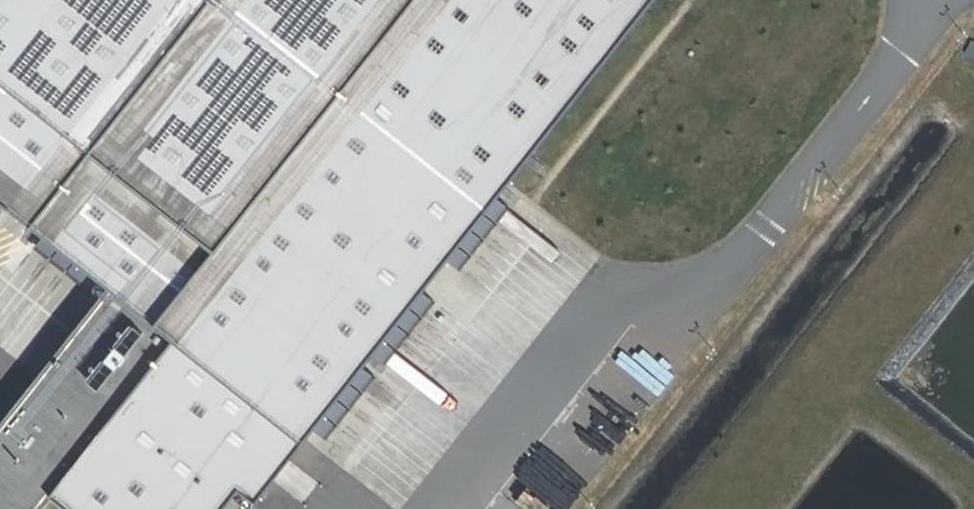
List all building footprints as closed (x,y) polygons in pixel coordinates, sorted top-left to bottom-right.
[(111,289),(0,428),(0,508),(43,508),(56,493),(77,508),(226,508),(241,489),(261,505),(662,0),(0,0),(0,202),(111,289)]
